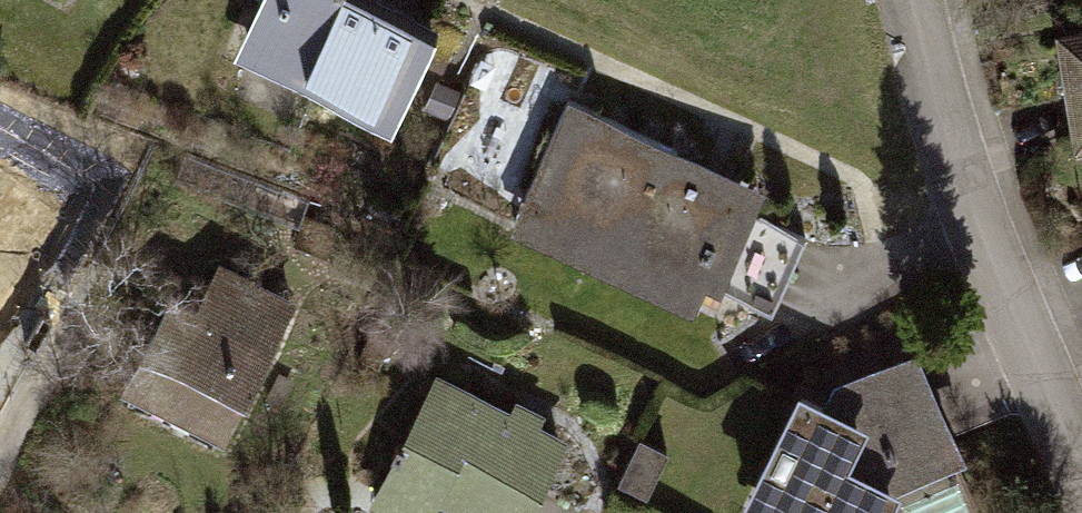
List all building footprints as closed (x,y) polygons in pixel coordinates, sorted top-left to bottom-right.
[(247,58),(404,113),(436,23),(369,0),(268,0),(247,58)] [(1059,36),(1078,146),(1081,146),(1081,32),(1059,36)] [(576,96),(514,223),(697,313),(759,186),(576,96)] [(48,206),(0,183),(0,304),(48,206)] [(777,298),(812,226),(762,201),(727,273),(777,298)] [(139,326),(107,392),(224,447),(291,307),(219,273),(183,347),(139,326)] [(732,497),(769,512),(849,512),(866,481),(948,452),(905,343),(784,382),(732,497)] [(366,507),(379,512),(434,512),(441,499),(469,512),(527,512),(566,435),(435,370),(366,507)]
